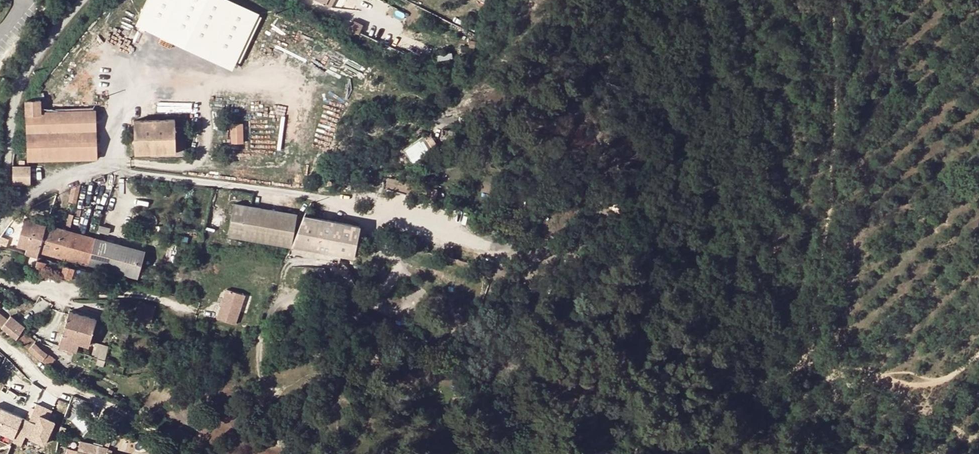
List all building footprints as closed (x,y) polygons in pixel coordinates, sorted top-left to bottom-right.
[(238,0),(144,0),(133,24),(230,69),(258,9),(238,0)] [(40,99),(26,99),(27,112),(41,112),(40,99)] [(41,112),(27,112),(28,160),(96,158),(95,110),(41,112)] [(134,122),(135,142),(135,154),(176,152),(175,119),(134,120),(134,122)] [(247,143),(246,122),(231,122),(232,144),(247,143)] [(427,136),(409,149),(419,163),(437,150),(427,136)] [(30,184),(29,165),(13,165),(13,184),(30,184)] [(234,235),(290,244),(295,212),(239,203),(234,235)] [(293,236),(290,244),(352,254),(357,223),(302,213),(293,236)] [(145,251),(25,217),(17,245),(27,247),(39,250),(89,265),(88,271),(94,272),(96,266),(137,278),(145,251)] [(39,250),(27,247),(26,253),(37,257),(39,250)] [(35,268),(72,278),(74,267),(64,265),(63,268),(55,266),(46,264),(46,261),(38,259),(35,268)] [(226,285),(219,314),(237,319),(245,290),(226,285)] [(156,305),(140,301),(134,322),(152,327),(154,322),(151,322),(156,305)] [(70,311),(63,337),(80,342),(87,344),(88,345),(89,342),(95,318),(70,311)] [(7,319),(1,326),(16,337),(23,328),(24,326),(10,315),(7,319)] [(167,326),(176,328),(178,319),(170,317),(167,326)] [(130,327),(121,325),(119,337),(127,339),(130,327)] [(24,328),(23,328),(16,337),(17,338),(31,350),(49,366),(55,359),(35,341),(35,340),(23,331),(24,328)] [(63,337),(60,346),(72,349),(77,351),(80,342),(63,337)] [(88,345),(87,344),(85,353),(92,355),(95,343),(89,342),(88,345)] [(95,343),(92,355),(92,356),(98,358),(97,363),(103,365),(108,346),(95,342),(95,343)] [(53,409),(37,402),(30,419),(24,417),(14,437),(13,441),(22,444),(26,434),(45,443),(51,428),(46,426),(50,418),(53,409)] [(0,406),(0,431),(14,437),(24,417),(0,406)] [(50,418),(46,426),(51,428),(55,420),(50,418)] [(119,422),(112,419),(109,425),(105,424),(103,428),(114,433),(119,422)] [(81,441),(80,448),(78,453),(108,453),(109,449),(109,448),(81,441)]
